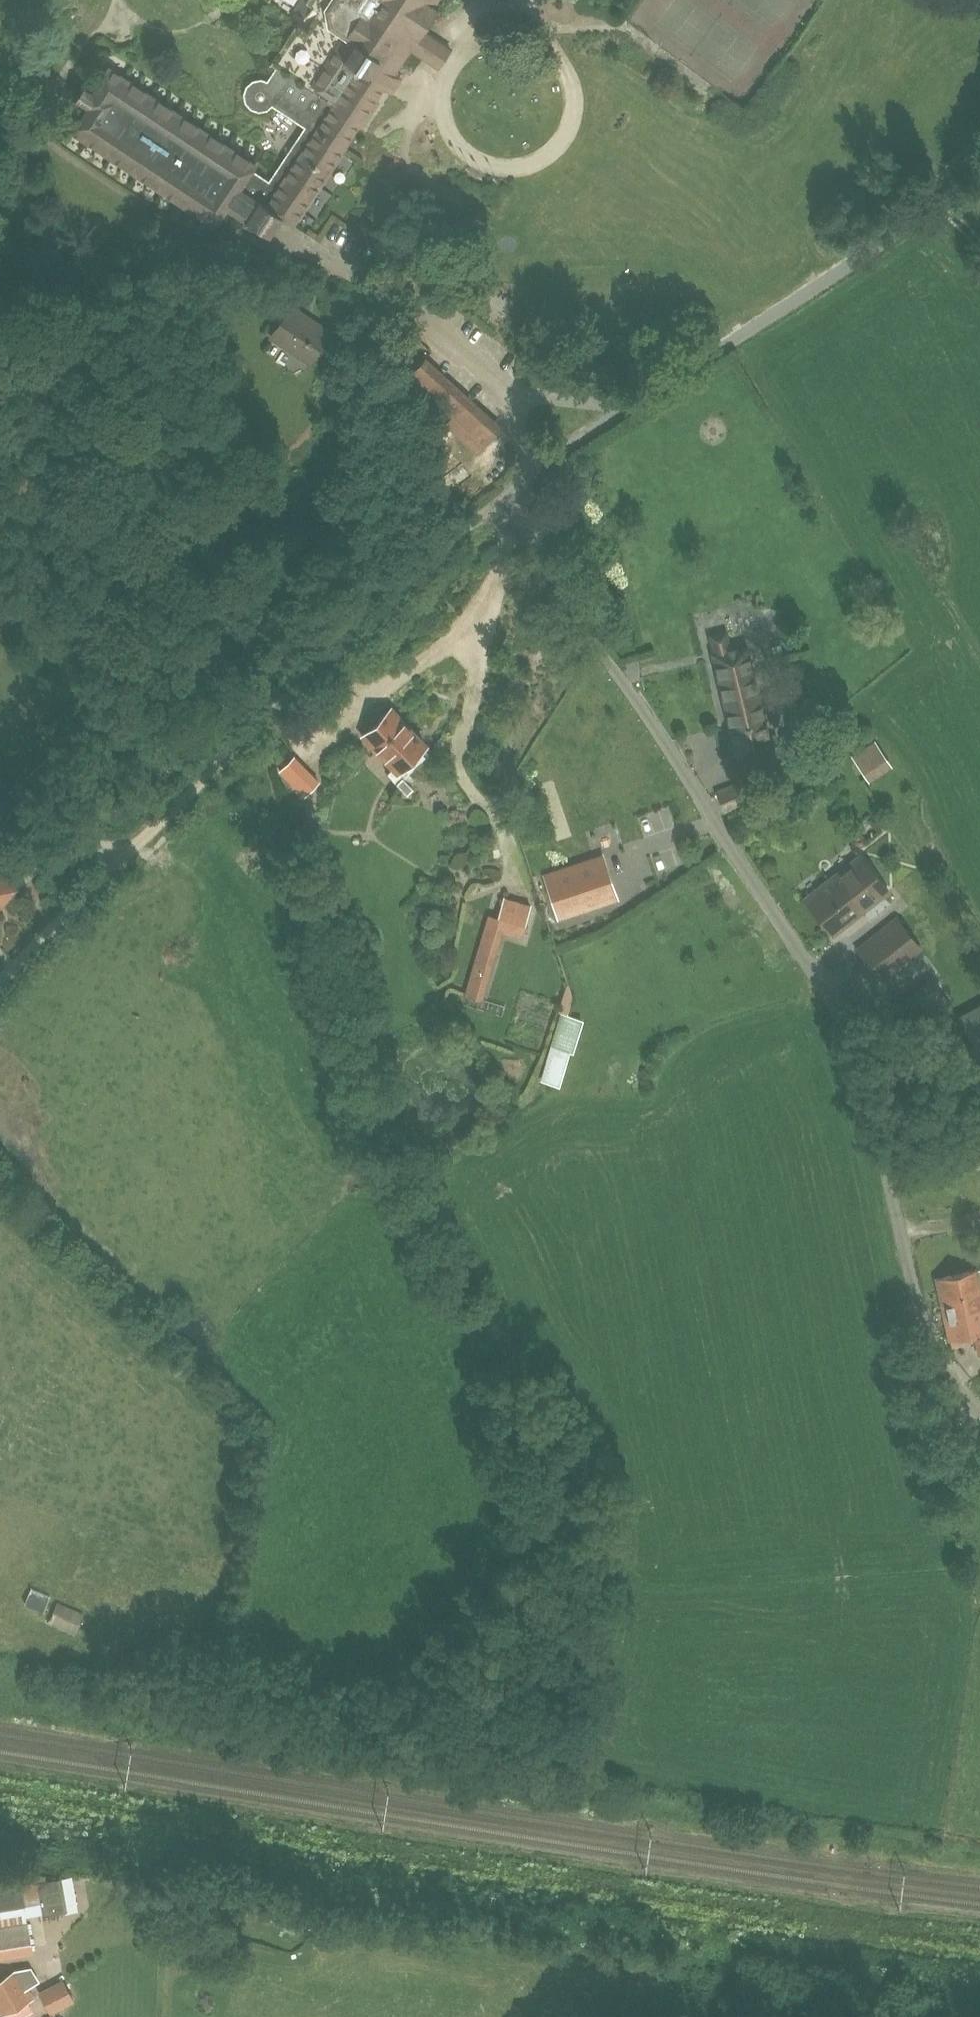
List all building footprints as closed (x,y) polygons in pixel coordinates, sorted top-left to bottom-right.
[(72,129),(216,226),(229,207),(238,214),(271,235),(283,217),(294,224),(357,129),(387,85),(389,81),(393,75),(410,50),(423,59),(439,69),(446,59),(453,48),(452,47),(433,34),(429,31),(424,28),(437,8),(433,5),(436,0),(308,0),(307,2),(319,12),(308,28),(298,21),(297,23),(271,62),(279,68),(269,82),(261,79),(252,81),(246,86),(244,94),(245,102),(251,108),(258,110),(267,109),(273,102),(308,126),(301,138),(270,183),(252,171),(257,164),(113,67),(109,65),(92,91),(84,85),(74,99),(86,108),(78,120),(73,128),(72,129)] [(271,336),(311,363),(331,333),(291,307),(271,336)] [(400,362),(409,351),(402,344),(392,355),(400,362)] [(499,429),(474,406),(423,360),(409,375),(461,422),(452,431),(476,453),(499,429)] [(767,737),(745,644),(714,651),(739,756),(776,747),(773,735),(767,737)] [(405,779),(430,754),(423,746),(425,743),(391,708),(363,734),(394,767),(387,774),(400,788),(407,796),(414,789),(405,779)] [(851,754),(869,781),(891,767),(874,739),(851,754)] [(293,790),(302,800),(321,780),(312,771),(293,790)] [(741,784),(717,793),(724,811),(748,801),(741,784)] [(602,856),(545,875),(559,917),(616,898),(602,856)] [(887,892),(860,857),(805,899),(833,935),(887,892)] [(16,887),(0,873),(0,906),(16,887)] [(512,893),(502,892),(500,913),(509,914),(512,893)] [(509,916),(494,913),(473,994),(493,999),(510,931),(533,937),(542,900),(514,894),(509,916)] [(897,917),(858,948),(882,979),(922,948),(897,917)] [(574,996),(569,982),(558,1011),(568,1014),(574,996)] [(897,1006),(912,1026),(932,1010),(916,991),(897,1006)] [(574,1052),(583,1020),(561,1014),(542,1081),(560,1086),(568,1057),(559,1054),(560,1049),(574,1052)] [(979,1055),(979,1017),(963,1026),(979,1055)] [(978,1269),(936,1278),(942,1303),(955,1301),(953,1296),(959,1294),(963,1309),(972,1307),(974,1316),(979,1315),(979,1278),(978,1269)] [(949,1337),(950,1337),(952,1344),(962,1342),(960,1335),(975,1332),(979,1352),(979,1315),(974,1316),(972,1307),(963,1309),(959,1294),(953,1296),(955,1301),(942,1303),(949,1337)] [(32,1587),(25,1602),(44,1610),(50,1596),(32,1587)] [(57,1601),(48,1622),(76,1634),(85,1613),(57,1601)] [(34,1866),(0,1872),(0,1959),(33,1953),(31,1939),(26,1914),(42,1911),(37,1882),(34,1866)] [(59,1877),(37,1882),(42,1911),(43,1915),(66,1910),(59,1877)] [(17,1972),(0,1980),(0,2014),(30,1999),(17,1972)] [(59,2012),(85,2000),(74,1976),(48,1988),(59,2012)]
